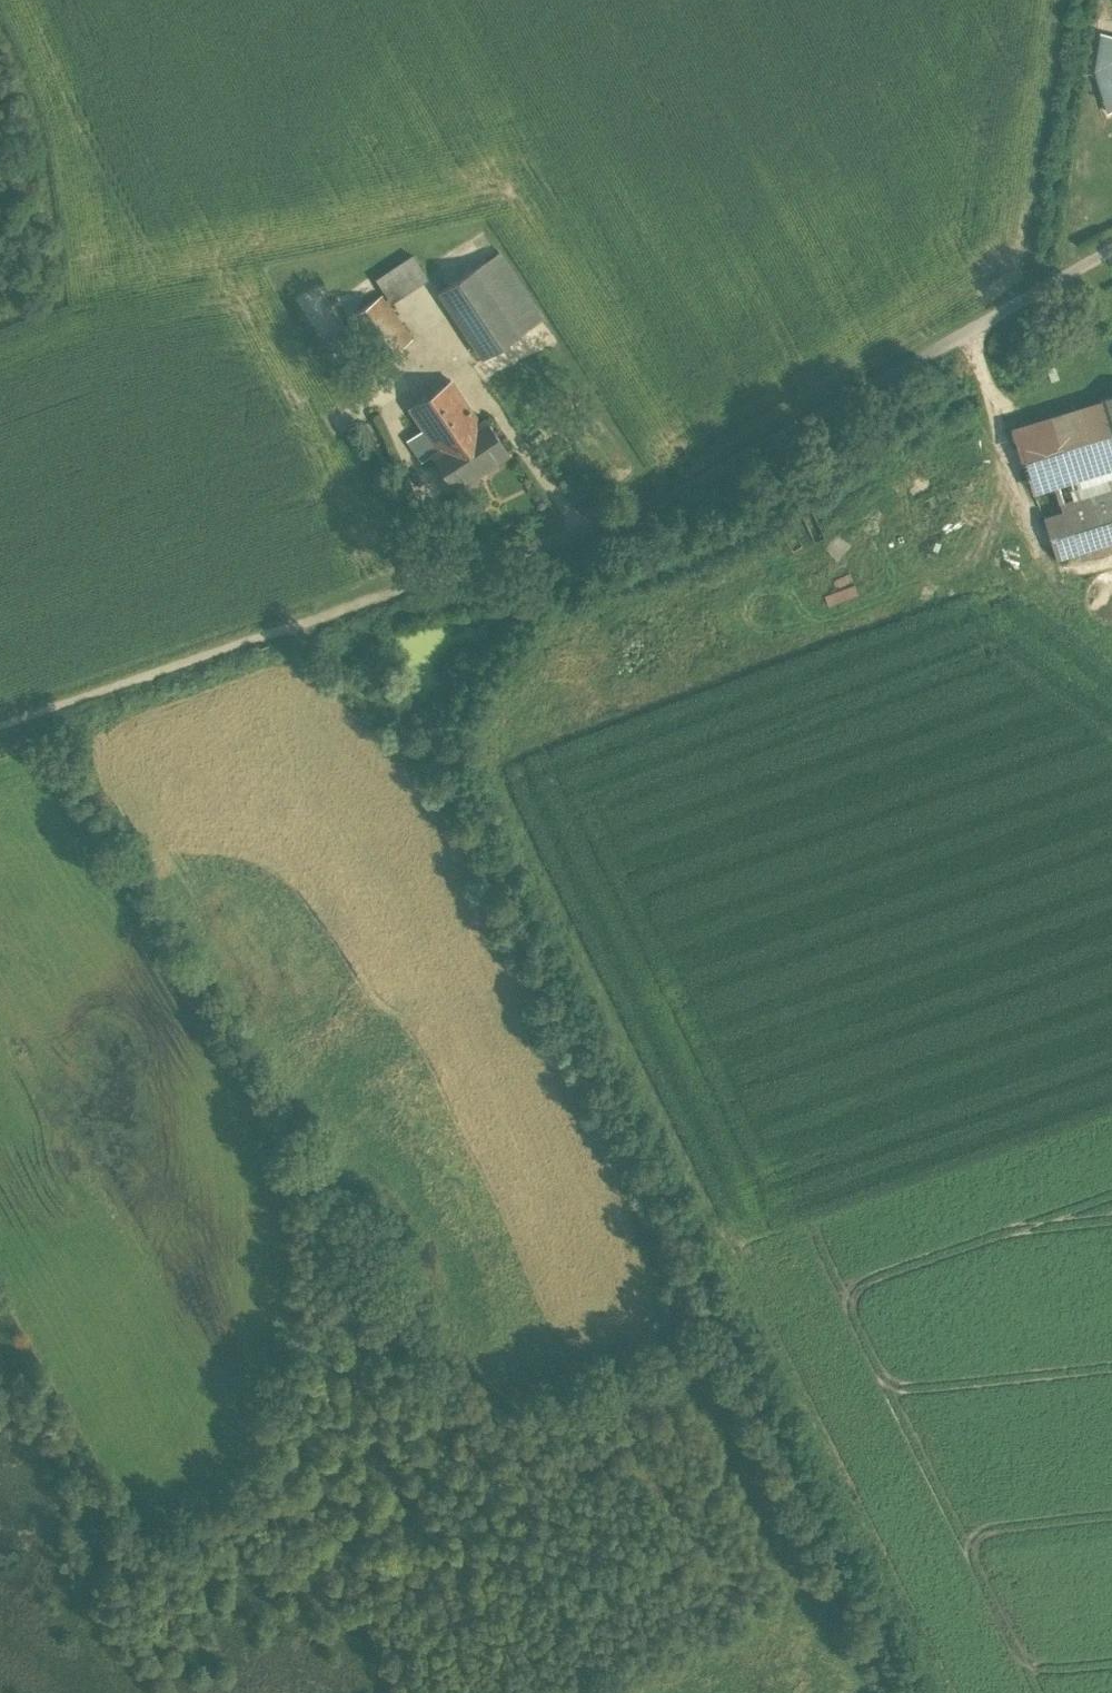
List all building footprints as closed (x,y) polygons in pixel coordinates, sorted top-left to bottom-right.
[(1104,32),(1098,68),(1103,84),(1111,79),(1111,34),(1104,32)] [(1103,84),(1110,110),(1111,109),(1111,79),(1103,84)] [(544,317),(500,251),(478,265),(503,303),(466,327),(485,356),(544,317)] [(478,265),(441,290),(466,327),(503,303),(478,265)] [(416,272),(390,289),(399,303),(425,286),(416,272)] [(383,294),(349,316),(379,361),(412,338),(383,294)] [(452,379),(410,406),(439,448),(481,421),(452,379)] [(1051,414),(1051,415),(1015,425),(1058,558),(1104,547),(1088,494),(1111,487),(1111,420),(1105,397),(1051,414)] [(439,448),(433,452),(455,486),(509,451),(487,417),(481,421),(439,448)] [(1088,494),(1104,547),(1105,550),(1111,547),(1111,487),(1088,494)] [(1107,571),(1103,572),(1100,574),(1096,577),(1093,580),(1091,583),(1089,587),(1088,591),(1088,595),(1087,598),(1088,603),(1088,606),(1090,609),(1091,612),(1093,615),(1097,619),(1101,622),(1106,624),(1110,625),(1111,626),(1111,570),(1107,571)]
